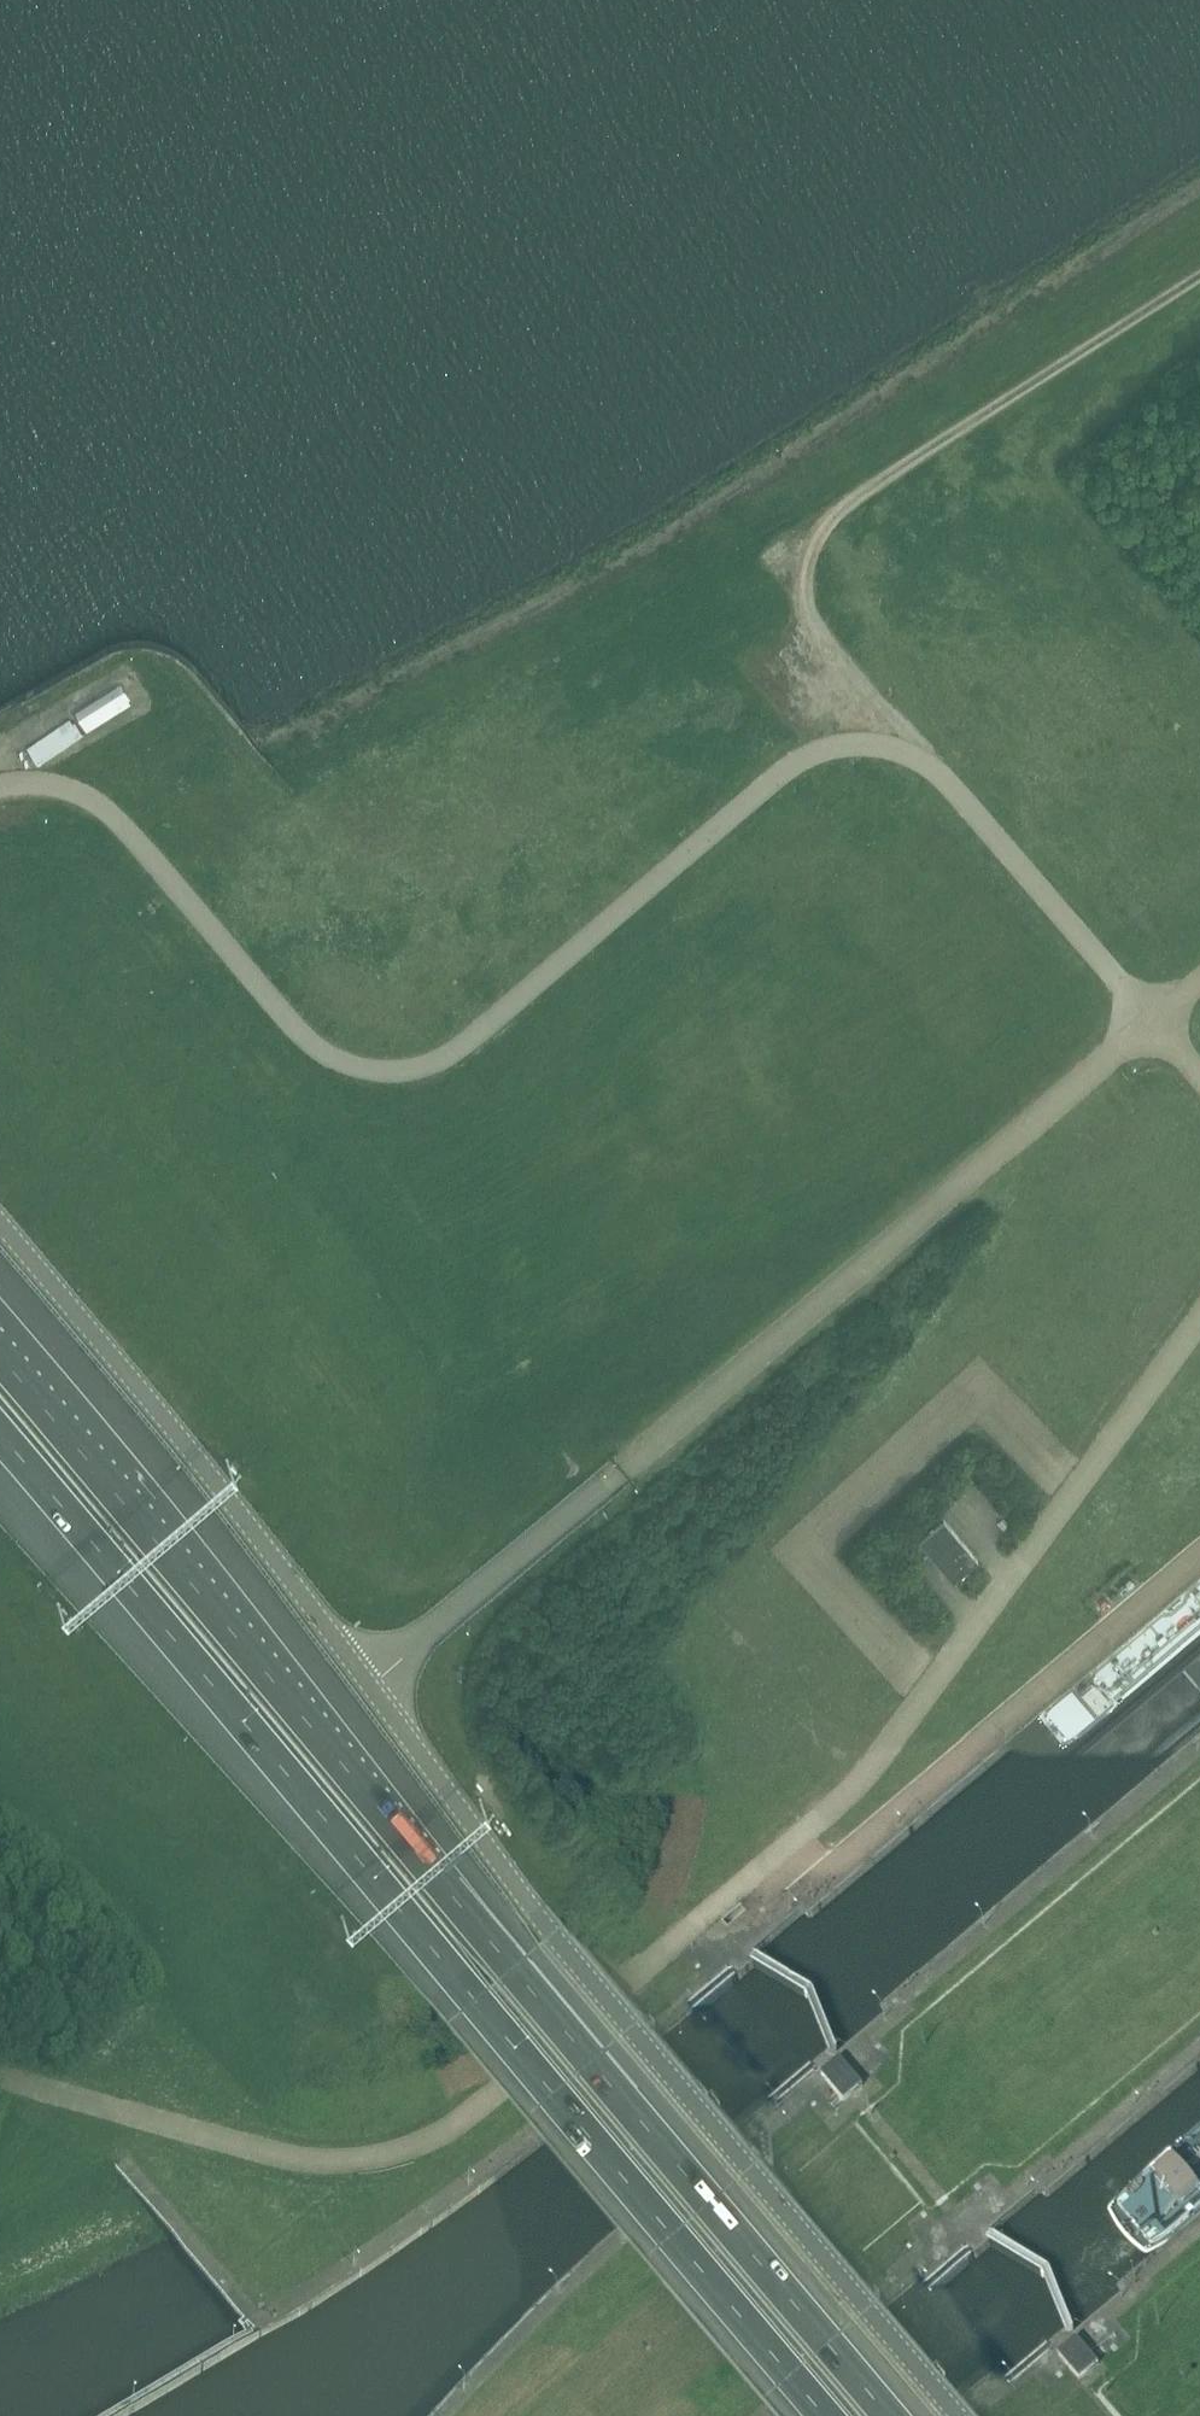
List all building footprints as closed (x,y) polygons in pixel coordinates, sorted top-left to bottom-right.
[(919,1541),(953,1581),(978,1560),(944,1520),(919,1541)] [(843,2102),(862,2086),(839,2059),(820,2075),(843,2102)] [(1079,2381),(1098,2364),(1076,2339),(1057,2355),(1079,2381)]
